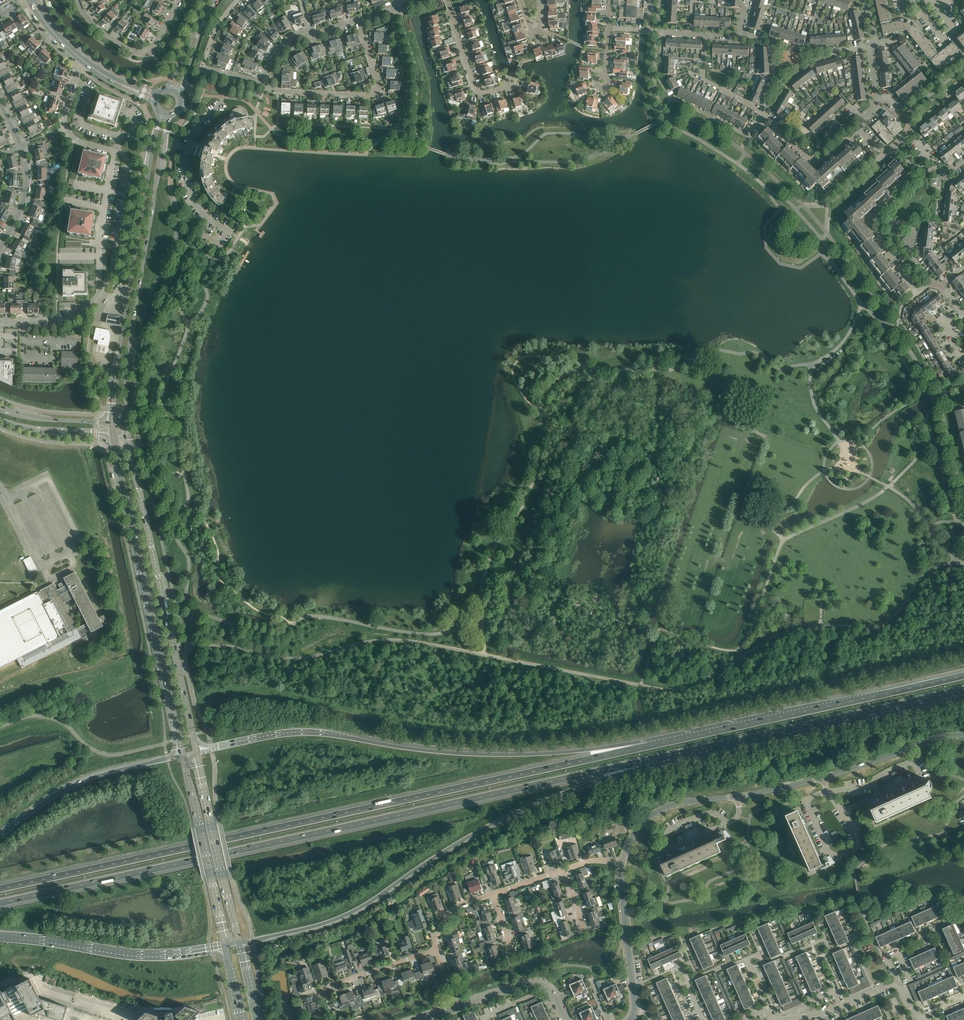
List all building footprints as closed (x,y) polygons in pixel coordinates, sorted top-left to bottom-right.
[(90,8),(93,13),(96,11),(97,13),(99,12),(99,13),(100,13),(101,13),(102,13),(103,12),(104,11),(104,10),(104,9),(106,8),(103,4),(106,2),(104,0),(102,0),(90,8)] [(147,7),(151,9),(152,10),(152,11),(152,12),(153,13),(154,13),(155,14),(156,14),(157,14),(158,13),(160,14),(161,12),(163,13),(166,8),(154,2),(151,0),(147,7)] [(253,5),(255,8),(255,9),(256,9),(258,13),(263,10),(262,8),(264,6),(260,0),(253,0),(255,3),(253,5)] [(342,3),(344,9),(346,8),(347,9),(348,14),(354,12),(351,4),(350,0),(347,0),(346,0),(347,2),(342,3)] [(351,4),(354,12),(360,11),(358,7),(361,6),(361,3),(360,1),(359,0),(353,0),(354,3),(351,4)] [(372,4),(373,3),(375,9),(385,6),(383,0),(371,0),(372,4)] [(497,9),(515,3),(514,0),(504,0),(504,2),(496,5),(497,9)] [(565,0),(546,0),(546,4),(547,4),(547,6),(549,6),(549,9),(556,9),(556,3),(565,3),(565,0)] [(834,6),(841,8),(843,0),(835,0),(834,6)] [(841,8),(848,10),(850,1),(845,0),(843,0),(841,8)] [(881,24),(886,23),(891,21),(889,17),(886,0),(875,0),(881,24)] [(337,8),(334,9),(337,18),(342,16),(341,10),(344,9),(342,3),(336,5),(337,8)] [(516,7),(515,3),(497,9),(498,13),(507,10),(508,15),(516,13),(515,10),(516,10),(515,8),(516,7)] [(604,5),(604,3),(592,3),(592,6),(589,6),(588,12),(597,12),(597,9),(603,10),(603,7),(603,6),(604,5)] [(620,12),(631,13),(632,3),(627,3),(627,7),(620,7),(620,12)] [(632,3),(631,13),(643,13),(644,8),(637,8),(637,4),(632,3)] [(246,10),(244,12),(250,20),(255,16),(257,18),(259,16),(249,4),(246,6),(247,7),(245,8),(246,10)] [(458,13),(460,18),(469,15),(468,12),(469,12),(467,5),(459,8),(460,12),(458,13)] [(330,7),(325,9),(327,14),(329,13),(331,19),(337,18),(334,9),(333,7),(330,8),(330,7)] [(113,8),(102,20),(106,24),(108,22),(110,24),(111,22),(112,23),(113,23),(114,22),(115,22),(115,21),(116,20),(116,19),(116,18),(115,17),(119,13),(113,8)] [(319,10),(316,11),(317,15),(320,23),(325,21),(324,17),(324,15),(327,14),(325,9),(319,10)] [(547,15),(547,19),(566,18),(566,14),(557,14),(556,9),(549,9),(549,12),(548,12),(548,14),(547,15)] [(849,12),(851,19),(860,17),(858,10),(849,12)] [(291,12),(290,14),(291,16),(292,15),(295,24),(298,23),(299,26),(302,25),(301,22),(304,21),(301,11),(296,13),(295,11),(291,12)] [(313,12),(308,14),(309,20),(312,19),(313,20),(314,25),(320,23),(317,15),(316,11),(313,12)] [(626,22),(631,22),(631,13),(620,12),(619,17),(626,18),(626,22)] [(159,20),(145,13),(143,16),(146,18),(144,22),(145,22),(145,23),(146,24),(146,25),(147,26),(148,26),(149,26),(150,26),(151,26),(153,26),(154,24),(156,26),(159,20)] [(236,17),(235,17),(238,20),(236,22),(244,28),(246,26),(250,28),(253,25),(248,20),(239,13),(236,17)] [(516,13),(508,15),(510,21),(502,23),(503,28),(521,22),(520,18),(518,18),(518,16),(517,16),(516,13)] [(643,13),(631,13),(631,22),(636,23),(636,18),(643,19),(643,13)] [(22,14),(17,17),(19,20),(20,22),(17,23),(21,29),(22,30),(23,31),(25,30),(23,27),(28,24),(28,23),(27,21),(28,20),(25,16),(24,17),(22,14)] [(437,15),(426,18),(427,22),(428,22),(430,27),(430,28),(438,25),(437,21),(439,20),(437,15)] [(469,15),(460,18),(462,24),(464,23),(465,27),(473,25),(471,18),(470,18),(469,15)] [(596,20),(596,15),(588,15),(587,21),(586,21),(586,25),(589,25),(597,26),(598,20),(596,20)] [(282,21),(278,24),(283,32),(289,28),(287,25),(290,24),(289,22),(285,16),(281,18),(282,21)] [(862,24),(860,17),(851,19),(853,26),(862,24)] [(566,18),(547,19),(547,24),(548,23),(548,26),(550,26),(550,29),(557,29),(557,23),(562,23),(566,22),(566,25),(569,25),(569,22),(569,19),(569,18),(566,18)] [(121,19),(113,30),(118,34),(120,31),(122,33),(123,31),(124,31),(125,31),(126,30),(127,30),(127,29),(127,28),(127,27),(127,26),(128,25),(121,19)] [(892,23),(881,25),(882,30),(883,34),(884,35),(905,30),(904,24),(902,19),(895,21),(895,22),(892,23)] [(7,23),(12,31),(17,28),(18,30),(21,29),(17,23),(15,25),(14,24),(12,20),(10,22),(9,21),(7,23)] [(905,24),(904,24),(905,30),(906,30),(907,31),(929,59),(937,53),(934,49),(919,30),(920,29),(916,23),(912,27),(911,26),(911,25),(910,25),(910,23),(910,21),(909,20),(908,20),(907,22),(906,24),(905,23),(905,24)] [(232,22),(228,27),(231,29),(229,31),(237,36),(239,33),(240,34),(243,30),(232,22)] [(521,22),(503,28),(504,30),(504,32),(513,29),(514,34),(522,32),(521,29),(522,29),(521,27),(522,26),(521,22)] [(3,26),(2,27),(4,30),(5,31),(3,33),(6,38),(9,37),(8,36),(9,36),(11,39),(15,36),(13,33),(12,31),(7,23),(5,25),(5,24),(2,26),(3,26)] [(862,24),(853,26),(854,33),(863,31),(862,24)] [(273,29),(268,34),(274,41),(279,36),(277,33),(279,31),(275,25),(272,28),(273,29)] [(440,31),(438,25),(430,28),(430,27),(427,28),(428,32),(429,32),(431,38),(439,35),(438,31),(440,31)] [(597,30),(597,26),(589,25),(589,31),(587,31),(587,35),(595,36),(599,36),(599,30),(597,30)] [(152,33),(138,26),(137,29),(139,30),(137,34),(140,36),(140,37),(140,38),(141,39),(142,39),(143,40),(144,40),(145,39),(146,39),(147,37),(150,39),(152,33)] [(369,32),(369,33),(370,33),(370,35),(374,36),(374,41),(375,41),(375,45),(383,45),(383,42),(383,38),(384,38),(384,37),(385,33),(386,33),(385,33),(387,26),(388,26),(376,29),(376,33),(369,32)] [(473,27),(464,30),(466,36),(468,35),(469,39),(477,37),(475,30),(474,31),(473,27)] [(787,31),(784,39),(789,41),(791,32),(792,29),(788,27),(788,28),(787,28),(787,31)] [(224,31),(222,35),(226,38),(224,41),(226,42),(225,43),(229,45),(230,45),(231,45),(234,41),(237,43),(239,40),(224,31)] [(801,35),(798,44),(804,45),(805,41),(806,37),(807,33),(802,31),(801,35)] [(865,38),(863,31),(854,33),(856,40),(865,38)] [(260,32),(256,36),(260,40),(257,45),(266,51),(270,45),(267,43),(269,40),(260,32)] [(508,42),(509,46),(522,42),(527,41),(526,36),(524,37),(524,34),(523,35),(522,32),(514,34),(516,40),(508,42)] [(357,33),(350,36),(354,50),(362,48),(357,33)] [(431,38),(428,39),(429,42),(430,42),(432,48),(440,46),(439,41),(441,41),(439,35),(431,38)] [(587,35),(586,35),(586,41),(585,41),(585,45),(596,46),(596,40),(594,40),(595,36),(587,35)] [(614,43),(614,44),(629,45),(632,44),(632,39),(630,39),(630,35),(622,35),(621,38),(616,38),(615,41),(614,43)] [(354,50),(350,36),(342,38),(346,49),(350,48),(351,51),(354,50)] [(22,43),(20,45),(24,49),(26,47),(28,46),(30,48),(36,41),(32,37),(28,41),(26,39),(22,43)] [(332,41),(336,52),(337,56),(339,55),(340,55),(339,51),(343,50),(340,39),(332,41)] [(30,48),(28,50),(32,54),(33,53),(35,55),(39,51),(37,49),(40,45),(36,41),(30,48)] [(329,55),(336,52),(332,41),(325,44),(329,55)] [(220,42),(218,48),(222,50),(220,53),(225,55),(225,54),(229,55),(232,48),(220,42)] [(470,49),(472,54),(481,52),(480,48),(478,42),(471,44),(472,48),(470,49)] [(509,46),(504,48),(505,52),(514,49),(516,55),(523,52),(522,50),(523,49),(522,47),(524,46),(522,42),(509,46)] [(557,42),(552,44),(555,55),(559,54),(559,53),(565,51),(564,49),(566,44),(563,45),(562,43),(558,44),(557,42)] [(945,48),(930,60),(933,64),(936,68),(959,50),(956,46),(953,42),(945,48)] [(323,44),(315,47),(319,58),(326,55),(323,44)] [(543,49),(545,56),(545,57),(552,55),(552,56),(555,55),(552,44),(547,46),(547,48),(543,49)] [(629,54),(629,48),(629,45),(614,44),(614,45),(614,47),(615,47),(615,50),(621,50),(620,54),(629,54)] [(894,51),(913,75),(914,75),(920,71),(921,70),(918,67),(920,65),(903,44),(894,51)] [(378,48),(378,54),(379,54),(379,57),(389,57),(388,55),(387,55),(387,51),(388,51),(388,50),(389,46),(390,46),(390,45),(383,45),(375,45),(373,45),(374,45),(374,48),(378,48)] [(537,49),(533,50),(535,58),(541,56),(542,57),(545,56),(543,49),(542,45),(536,47),(537,49)] [(252,52),(250,56),(261,62),(264,56),(258,52),(259,50),(253,46),(250,51),(252,52)] [(448,46),(439,49),(440,53),(442,59),(450,57),(448,52),(450,52),(448,46)] [(311,60),(319,58),(315,47),(308,49),(311,60)] [(39,51),(35,55),(37,57),(35,59),(39,63),(40,63),(41,61),(42,60),(49,53),(45,49),(42,52),(41,53),(39,51)] [(878,52),(879,59),(888,58),(887,50),(878,52)] [(303,51),(296,55),(302,65),(304,68),(305,69),(308,67),(305,63),(309,61),(303,51)] [(481,52),(472,54),(473,60),(475,59),(477,64),(479,63),(480,65),(485,64),(484,61),(485,61),(483,55),(482,55),(481,52)] [(600,53),(587,52),(587,56),(588,56),(588,63),(592,63),(592,64),(597,64),(597,59),(599,59),(600,53)] [(41,61),(40,63),(44,67),(45,65),(47,67),(51,63),(49,61),(50,60),(53,57),(49,53),(42,60),(41,61)] [(216,58),(215,60),(217,61),(218,61),(217,65),(226,68),(227,64),(228,65),(230,59),(217,54),(216,58)] [(301,70),(304,68),(302,65),(296,55),(289,59),(295,69),(299,67),(301,70)] [(861,56),(858,56),(852,57),(852,64),(861,63),(861,56)] [(389,57),(379,57),(377,57),(378,57),(378,60),(382,60),(382,66),(383,66),(383,69),(390,69),(390,66),(391,66),(391,63),(392,63),(392,62),(393,58),(394,58),(394,57),(389,57)] [(613,65),(613,66),(625,67),(625,63),(628,64),(629,58),(620,57),(620,61),(614,60),(614,63),(613,64),(613,65)] [(879,59),(879,66),(888,65),(888,58),(879,59)] [(244,59),(242,64),(245,66),(244,68),(251,71),(252,69),(255,70),(256,67),(258,68),(259,65),(244,59)] [(455,59),(445,62),(446,65),(446,66),(444,67),(443,68),(444,72),(446,73),(456,69),(454,65),(456,65),(455,59)] [(11,69),(9,66),(7,67),(4,63),(0,65),(0,75),(11,69)] [(480,65),(477,66),(479,71),(481,71),(483,75),(490,73),(488,66),(487,63),(485,64),(480,65)] [(862,70),(861,63),(852,64),(853,72),(862,70)] [(879,66),(880,73),(889,72),(888,65),(879,66)] [(613,66),(612,67),(613,69),(614,70),(613,72),(619,73),(619,76),(627,77),(628,71),(628,67),(625,67),(613,66)] [(579,67),(579,71),(580,71),(580,78),(582,78),(582,79),(584,79),(589,79),(589,74),(591,74),(591,68),(579,67)] [(810,67),(806,70),(812,78),(816,74),(810,67)] [(53,77),(54,77),(55,78),(61,79),(62,77),(63,77),(67,78),(69,73),(65,72),(66,70),(60,68),(60,70),(56,69),(54,74),(53,77)] [(282,71),(281,79),(293,79),(293,72),(294,71),(290,71),(290,69),(288,69),(288,68),(283,68),(283,71),(282,71)] [(4,82),(12,78),(10,73),(12,72),(11,69),(0,75),(0,78),(1,80),(3,79),(4,82)] [(352,72),(347,74),(348,77),(347,77),(349,82),(351,81),(352,84),(359,82),(356,71),(355,69),(352,70),(352,72)] [(363,69),(356,71),(359,82),(367,80),(363,69)] [(398,70),(390,69),(383,69),(381,69),(382,72),(386,72),(386,78),(395,78),(396,75),(396,74),(397,70),(398,70)] [(664,69),(664,74),(666,74),(666,78),(673,76),(677,75),(677,70),(674,69),(664,69)] [(806,70),(802,73),(808,81),(812,78),(806,70)] [(854,79),(863,78),(862,70),(853,72),(854,79)] [(325,88),(332,86),(327,71),(325,72),(324,72),(325,75),(321,77),(322,80),(314,83),(316,88),(324,85),(325,88)] [(327,71),(332,86),(340,83),(339,80),(341,80),(342,80),(341,78),(342,78),(341,72),(336,73),(336,72),(329,74),(328,71),(327,71)] [(917,90),(924,85),(928,81),(920,71),(914,75),(913,75),(894,91),(903,102),(909,97),(907,95),(916,88),(917,90)] [(880,73),(881,80),(890,79),(889,72),(880,73)] [(451,83),(448,84),(449,88),(453,87),(463,84),(461,78),(459,79),(457,75),(455,76),(454,73),(450,75),(450,77),(451,83)] [(808,81),(802,73),(798,77),(803,84),(808,81)] [(492,78),(490,75),(481,78),(483,83),(485,83),(486,87),(497,83),(495,77),(492,78)] [(667,81),(666,82),(669,86),(677,81),(674,77),(673,77),(673,76),(666,78),(667,81)] [(757,76),(755,80),(758,81),(758,82),(766,85),(768,80),(767,80),(768,77),(760,76),(760,77),(757,76)] [(798,77),(794,80),(799,87),(803,84),(798,77)] [(4,86),(7,91),(19,84),(17,81),(14,83),(12,78),(4,82),(6,85),(4,86)] [(55,78),(54,80),(56,81),(54,86),(63,89),(65,84),(60,82),(61,79),(55,78)] [(864,85),(863,78),(854,79),(855,86),(864,85)] [(290,89),(290,87),(296,87),(296,79),(293,79),(281,79),(281,88),(290,89)] [(882,88),(889,87),(891,86),(890,79),(881,80),(882,88)] [(630,89),(632,82),(626,80),(625,84),(620,82),(618,88),(620,88),(619,93),(624,95),(624,94),(627,95),(629,89),(630,89)] [(799,87),(794,80),(790,83),(795,90),(799,87)] [(385,81),(386,81),(386,84),(390,84),(390,90),(391,90),(391,93),(394,93),(394,90),(399,91),(399,87),(400,87),(400,86),(401,82),(402,82),(390,81),(385,81)] [(531,93),(537,95),(538,94),(539,89),(539,88),(538,88),(539,84),(527,81),(525,87),(528,87),(526,93),(531,94),(531,93)] [(677,81),(669,86),(671,91),(673,90),(675,92),(680,87),(679,86),(677,81)] [(585,82),(574,87),(575,90),(577,90),(579,96),(582,95),(583,95),(587,94),(586,89),(587,88),(585,82)] [(758,82),(756,86),(764,90),(766,85),(758,82)] [(11,95),(12,98),(20,94),(18,89),(20,88),(19,84),(7,91),(9,95),(11,95)] [(856,93),(865,92),(864,85),(855,86),(856,93)] [(50,91),(50,94),(55,96),(56,93),(61,95),(63,89),(54,86),(53,92),(50,91)] [(756,86),(754,91),(762,95),(764,90),(756,86)] [(680,87),(675,92),(678,94),(677,96),(682,98),(686,90),(681,87),(680,87)] [(451,100),(456,98),(457,101),(460,100),(460,101),(465,99),(464,94),(466,94),(464,88),(448,93),(451,100)] [(782,93),(790,97),(793,93),(785,88),(782,93)] [(686,90),(682,98),(687,100),(690,92),(686,90)] [(952,91),(959,101),(963,98),(963,99),(963,97),(959,90),(956,92),(954,90),(952,91)] [(754,91),(752,96),(760,100),(762,95),(754,91)] [(690,92),(687,100),(691,102),(695,94),(690,92)] [(866,99),(865,92),(856,93),(857,100),(866,99)] [(47,93),(46,96),(49,97),(47,102),(49,103),(58,106),(58,105),(59,105),(60,101),(59,101),(60,100),(54,99),(55,96),(50,94),(47,93)] [(98,93),(90,118),(115,126),(120,112),(121,109),(123,101),(98,93)] [(782,93),(780,97),(788,102),(791,104),(794,99),(790,97),(782,93)] [(12,101),(15,106),(27,100),(25,97),(22,98),(20,94),(12,98),(14,101),(12,101)] [(695,94),(691,102),(696,104),(700,96),(695,94)] [(614,107),(618,105),(611,95),(606,98),(607,100),(603,103),(606,107),(606,106),(608,110),(614,106),(614,107)] [(700,96),(696,104),(701,106),(704,98),(700,96)] [(752,96),(750,101),(758,104),(760,100),(752,96)] [(839,96),(833,101),(840,107),(845,102),(839,96)] [(514,97),(508,99),(512,110),(516,109),(516,108),(522,106),(520,102),(521,102),(520,97),(515,99),(514,97)] [(596,110),(599,98),(594,97),(593,99),(588,97),(587,102),(588,102),(587,106),(586,110),(592,112),(593,109),(596,110)] [(777,102),(785,106),(788,102),(780,97),(777,102)] [(954,101),(951,103),(958,111),(959,111),(958,110),(962,107),(954,97),(952,99),(954,101)] [(282,98),(281,115),(281,114),(285,113),(286,113),(290,113),(290,108),(294,109),(294,105),(290,105),(290,104),(285,104),(285,99),(282,99),(282,98)] [(397,109),(394,100),(388,102),(387,98),(384,99),(384,98),(389,115),(394,112),(393,110),(397,109)] [(704,98),(701,106),(705,109),(709,100),(704,98)] [(295,99),(294,116),(294,115),(298,114),(299,114),(299,113),(303,113),(303,104),(298,104),(298,99),(295,99)] [(308,99),(307,116),(307,115),(311,115),(312,115),(312,114),(316,114),(316,105),(311,105),(311,100),(308,100),(308,99)] [(387,115),(382,99),(382,100),(379,100),(381,105),(378,106),(373,107),(373,118),(374,118),(374,117),(382,115),(386,114),(387,115)] [(501,111),(501,110),(504,109),(504,112),(509,111),(508,108),(507,108),(506,105),(507,104),(505,100),(500,101),(499,99),(494,101),(498,112),(501,111)] [(19,110),(20,113),(28,109),(26,104),(28,103),(27,100),(15,106),(17,111),(19,110)] [(321,100),(320,117),(320,116),(324,115),(325,115),(325,114),(329,115),(329,106),(324,105),(324,101),(321,101),(321,100)] [(709,100),(705,109),(710,111),(714,102),(709,100)] [(334,101),(333,117),(337,116),(338,116),(338,115),(342,115),(342,106),(336,106),(337,101),(334,101)] [(347,101),(346,118),(347,118),(351,117),(351,116),(355,116),(355,107),(349,107),(350,102),(347,102),(347,101)] [(833,101),(828,105),(834,112),(840,107),(833,101)] [(360,102),(359,119),(359,118),(368,119),(368,116),(368,112),(368,107),(362,107),(363,103),(360,102)] [(777,102),(775,106),(783,111),(785,106),(777,102)] [(45,107),(44,110),(45,111),(48,112),(50,112),(51,109),(56,111),(58,106),(49,103),(47,108),(45,107)] [(467,103),(464,115),(467,116),(466,118),(473,120),(472,120),(471,124),(475,126),(476,121),(475,121),(477,113),(476,113),(477,108),(472,107),(472,105),(467,103)] [(947,103),(945,105),(952,114),(956,111),(957,112),(958,111),(951,103),(948,106),(947,103)] [(480,105),(484,117),(487,116),(487,115),(493,113),(492,109),(493,109),(491,104),(486,106),(486,104),(480,105)] [(721,106),(716,104),(712,112),(717,114),(721,106)] [(828,105),(823,110),(829,117),(834,112),(828,105)] [(945,108),(942,111),(948,119),(949,118),(948,117),(952,114),(945,105),(943,106),(945,108)] [(717,114),(721,117),(726,108),(721,106),(717,114)] [(775,106),(772,111),(780,115),(783,111),(775,106)] [(197,148),(195,155),(202,157),(201,161),(200,173),(202,184),(208,195),(216,204),(217,203),(221,205),(222,206),(227,198),(223,196),(217,189),(213,181),(211,172),(211,163),(213,157),(211,157),(212,152),(217,154),(219,149),(224,141),(231,135),(239,131),(248,129),(253,129),(253,120),(252,120),(248,120),(247,118),(247,115),(247,114),(246,113),(245,111),(245,110),(243,109),(242,109),(241,108),(239,108),(238,108),(236,108),(235,108),(234,109),(233,110),(232,111),(231,112),(230,114),(230,116),(221,121),(211,130),(203,141),(201,149),(197,148)] [(726,108),(721,117),(726,119),(730,111),(726,108)] [(22,116),(20,117),(22,122),(35,116),(33,112),(30,114),(28,109),(20,113),(22,116)] [(823,110),(817,115),(823,122),(829,117),(823,110)] [(735,113),(730,111),(726,119),(730,121),(735,113)] [(882,115),(883,116),(883,117),(882,118),(872,127),(879,135),(887,144),(893,138),(892,137),(894,136),(903,129),(901,127),(901,126),(901,125),(901,124),(900,123),(899,122),(898,122),(896,120),(887,111),(882,115)] [(937,111),(935,112),(943,122),(947,119),(948,119),(942,111),(939,113),(937,111)] [(943,122),(935,112),(934,113),(935,116),(932,118),(939,126),(940,125),(939,125),(943,122)] [(735,113),(730,121),(735,124),(739,116),(735,113)] [(47,115),(43,117),(48,126),(52,124),(47,115)] [(817,115),(812,120),(818,127),(823,122),(817,115)] [(26,126),(28,129),(36,125),(33,120),(36,119),(35,116),(22,122),(25,126),(26,126)] [(744,118),(739,116),(735,124),(739,126),(744,118)] [(739,126),(744,129),(748,120),(744,118),(739,126)] [(928,118),(926,119),(933,129),(937,126),(938,127),(939,126),(932,118),(929,120),(928,118)] [(926,123),(923,125),(929,134),(930,133),(930,132),(933,129),(926,119),(924,121),(926,123)] [(812,120),(807,125),(813,132),(818,127),(812,120)] [(38,129),(36,125),(28,129),(30,132),(28,132),(30,137),(43,131),(41,128),(38,129)] [(916,127),(922,134),(924,137),(928,133),(928,134),(929,134),(923,125),(920,128),(918,125),(916,127)] [(819,184),(824,190),(831,183),(830,182),(843,170),(845,172),(858,160),(859,161),(866,154),(857,144),(851,149),(847,145),(845,147),(847,149),(836,159),(833,157),(831,159),(832,160),(819,172),(816,172),(803,159),(804,158),(802,156),(800,159),(789,148),(791,146),(789,144),(785,147),(773,136),(775,134),(768,128),(758,138),(765,144),(763,146),(776,159),(777,158),(790,171),(792,169),(804,182),(803,183),(810,189),(815,184),(819,184)] [(0,138),(0,148),(10,143),(7,138),(6,139),(4,136),(0,138)] [(961,136),(958,139),(957,138),(956,138),(962,146),(963,145),(963,139),(961,136)] [(959,149),(962,146),(956,138),(955,139),(956,140),(952,143),(959,153),(961,151),(959,149)] [(947,145),(947,146),(953,154),(956,152),(958,154),(959,153),(952,143),(948,146),(947,145)] [(34,150),(35,156),(44,154),(47,153),(45,145),(44,144),(38,146),(38,149),(34,150)] [(950,156),(953,154),(947,146),(946,146),(946,147),(943,150),(950,160),(952,159),(950,156)] [(945,164),(950,160),(943,150),(942,151),(943,152),(941,154),(939,152),(937,153),(945,164)] [(84,153),(79,174),(83,175),(86,176),(101,180),(102,176),(102,174),(102,173),(103,172),(106,172),(106,171),(105,171),(103,170),(104,167),(106,168),(106,167),(107,167),(107,166),(104,166),(105,164),(105,162),(106,158),(92,154),(88,154),(84,153)] [(45,159),(44,154),(35,156),(37,162),(41,161),(41,165),(48,164),(47,159),(45,159)] [(7,160),(1,161),(2,165),(8,164),(17,162),(17,158),(16,158),(16,156),(7,158),(7,160)] [(848,221),(843,226),(849,233),(850,232),(861,246),(859,247),(871,261),(869,263),(881,277),(879,278),(891,292),(893,291),(899,298),(910,289),(904,282),(902,283),(891,270),(896,267),(894,264),(891,266),(882,255),(884,252),(883,250),(882,251),(872,239),(875,237),(873,235),(872,235),(859,221),(873,207),(874,208),(877,206),(874,203),(886,193),(888,195),(890,193),(886,189),(901,176),(900,174),(904,170),(895,159),(887,165),(889,167),(876,179),(877,181),(863,193),(865,195),(852,207),(851,206),(844,212),(848,217),(848,221)] [(9,169),(6,169),(6,172),(13,172),(13,169),(18,168),(18,166),(17,162),(8,164),(9,169)] [(37,168),(37,174),(47,174),(50,174),(50,168),(49,168),(49,167),(49,164),(48,164),(41,165),(42,168),(37,168)] [(6,172),(6,175),(10,175),(9,181),(18,181),(19,181),(19,177),(18,177),(18,175),(13,175),(13,172),(6,172)] [(47,180),(47,174),(37,174),(38,180),(40,180),(40,184),(42,184),(47,185),(48,185),(49,180),(47,180)] [(6,180),(6,189),(8,189),(12,190),(12,187),(18,187),(18,185),(19,185),(19,181),(18,181),(9,181),(6,180)] [(952,181),(959,191),(963,188),(963,189),(963,187),(958,180),(955,182),(953,180),(952,181)] [(950,192),(946,192),(955,193),(954,193),(954,191),(957,189),(959,191),(952,181),(948,184),(950,186),(950,192)] [(48,185),(47,185),(42,184),(42,188),(37,187),(36,193),(45,194),(48,195),(49,188),(50,185),(48,185)] [(6,189),(5,191),(7,192),(8,192),(7,197),(16,200),(17,196),(16,196),(17,194),(13,193),(11,193),(12,190),(8,189),(6,189)] [(40,200),(39,203),(45,205),(46,201),(44,200),(45,194),(36,193),(35,199),(40,200)] [(3,196),(1,204),(7,207),(8,204),(13,206),(14,204),(16,200),(7,197),(3,196)] [(34,206),(32,211),(40,214),(43,215),(45,208),(46,205),(45,205),(39,203),(39,204),(38,207),(34,206)] [(0,206),(0,207),(3,209),(0,213),(7,217),(8,218),(10,214),(9,214),(10,212),(6,210),(7,207),(1,204),(0,206)] [(32,222),(38,224),(40,220),(38,220),(40,214),(32,211),(29,217),(34,218),(32,222)] [(93,223),(93,221),(94,215),(72,211),(68,234),(91,237),(92,229),(95,229),(95,228),(94,228),(92,228),(93,224),(95,225),(95,224),(96,223),(93,223)] [(952,221),(953,217),(944,216),(943,222),(959,224),(959,221),(952,221)] [(27,223),(24,228),(31,233),(34,228),(36,229),(39,230),(41,226),(38,224),(32,222),(30,225),(27,223)] [(24,228),(21,233),(25,235),(23,238),(29,241),(30,242),(34,234),(31,233),(24,228)] [(27,244),(29,241),(23,238),(22,241),(18,238),(15,244),(23,248),(25,243),(27,244)] [(16,251),(14,255),(21,257),(25,250),(23,248),(15,244),(12,249),(16,251)] [(921,247),(924,247),(923,253),(921,255),(923,258),(933,251),(932,248),(933,249),(933,248),(921,247)] [(953,249),(954,250),(961,259),(963,256),(963,254),(960,248),(957,250),(955,248),(953,249)] [(954,250),(949,254),(956,264),(958,262),(957,260),(959,258),(960,259),(961,259),(954,250)] [(936,255),(933,251),(923,258),(925,260),(927,258),(929,261),(927,263),(938,255),(937,254),(936,255)] [(938,255),(927,263),(930,267),(931,266),(932,267),(939,262),(937,259),(941,255),(939,254),(938,255)] [(8,257),(7,263),(16,265),(17,259),(20,260),(21,257),(14,255),(13,258),(8,257)] [(939,262),(932,267),(933,269),(932,269),(934,273),(935,272),(936,272),(945,264),(948,263),(946,261),(941,265),(939,262)] [(10,269),(9,273),(16,274),(16,271),(14,270),(16,265),(7,263),(5,268),(10,269)] [(946,266),(945,264),(936,272),(939,277),(946,271),(944,268),(946,266)] [(87,282),(87,280),(87,272),(74,272),(74,270),(63,271),(63,282),(65,282),(65,285),(63,285),(63,296),(74,296),(74,294),(87,294),(87,284),(88,284),(88,282),(87,282)] [(952,282),(956,287),(963,281),(963,280),(963,278),(963,276),(963,275),(963,272),(961,274),(952,282)] [(4,277),(4,283),(13,283),(13,277),(16,277),(16,274),(9,273),(9,277),(4,277)] [(956,287),(959,291),(963,288),(963,283),(963,281),(956,287)] [(932,292),(930,293),(938,303),(941,301),(942,303),(944,301),(937,292),(934,295),(932,292)] [(928,295),(925,297),(928,300),(935,309),(937,308),(935,306),(938,303),(930,293),(928,295)] [(920,296),(918,298),(919,299),(920,301),(929,311),(931,309),(933,311),(935,309),(928,300),(925,297),(922,299),(920,296)] [(16,304),(16,313),(17,313),(17,314),(21,314),(21,313),(22,313),(22,308),(25,308),(25,302),(25,300),(16,300),(16,304)] [(926,313),(929,311),(920,301),(919,302),(921,305),(918,308),(925,317),(927,315),(926,313)] [(16,313),(16,304),(11,304),(11,302),(8,302),(8,308),(10,308),(10,313),(11,313),(11,314),(15,314),(15,313),(16,313)] [(33,304),(28,304),(28,302),(25,302),(25,308),(28,308),(28,313),(29,313),(29,314),(32,314),(32,313),(33,313),(33,304)] [(39,304),(33,304),(33,313),(34,313),(34,314),(38,314),(39,314),(39,308),(42,308),(42,302),(39,302),(39,304)] [(925,317),(918,308),(911,313),(908,312),(906,312),(906,314),(921,317),(924,315),(925,317)] [(925,318),(923,320),(921,317),(906,314),(906,316),(911,317),(915,324),(925,318)] [(120,319),(107,316),(106,325),(119,328),(120,319)] [(925,318),(915,324),(917,328),(914,330),(915,332),(926,325),(924,322),(926,320),(925,318)] [(915,332),(913,333),(914,334),(915,334),(916,333),(919,331),(922,335),(931,329),(930,327),(928,328),(926,325),(915,332)] [(94,341),(98,341),(99,342),(98,346),(109,348),(111,334),(109,331),(97,329),(96,329),(94,341)] [(933,331),(931,329),(922,335),(924,338),(920,340),(921,342),(932,335),(930,332),(933,331)] [(932,335),(921,342),(923,344),(926,342),(928,345),(938,339),(936,337),(934,338),(932,335)] [(930,348),(923,353),(924,354),(925,353),(928,352),(939,345),(937,342),(939,341),(938,339),(928,345),(930,348)] [(941,348),(939,345),(928,352),(925,353),(927,355),(932,352),(934,355),(944,349),(943,347),(941,348)] [(933,360),(934,362),(945,356),(943,353),(945,351),(944,349),(934,355),(936,358),(933,360)] [(60,360),(60,362),(61,362),(61,365),(62,365),(61,371),(74,372),(74,365),(78,365),(78,363),(80,363),(81,363),(81,359),(80,359),(78,359),(78,353),(62,352),(62,358),(60,358),(60,360)] [(947,359),(945,356),(934,362),(935,364),(938,362),(940,365),(950,359),(949,357),(947,359)] [(12,387),(12,385),(13,385),(13,384),(13,382),(13,374),(15,374),(15,365),(13,365),(13,359),(10,359),(7,358),(3,359),(0,359),(0,361),(0,381),(12,387)] [(939,371),(940,372),(951,366),(949,363),(952,361),(950,359),(940,365),(943,369),(939,371)] [(951,366),(940,372),(942,374),(945,372),(947,376),(949,374),(951,377),(956,374),(954,371),(957,370),(955,368),(953,369),(951,366)] [(56,380),(56,375),(56,369),(51,368),(23,368),(22,382),(56,383),(56,380)] [(955,412),(957,418),(959,427),(960,433),(963,432),(963,409),(955,412)] [(24,559),(30,572),(38,569),(32,556),(24,559)] [(39,592),(40,594),(39,594),(38,592),(0,611),(0,668),(18,659),(18,661),(22,668),(81,638),(82,639),(90,635),(86,627),(88,626),(91,632),(103,626),(100,619),(102,618),(102,619),(103,619),(104,619),(105,619),(105,618),(106,618),(106,617),(105,617),(105,616),(104,615),(103,615),(102,616),(98,617),(75,572),(64,578),(67,585),(64,587),(62,585),(59,586),(60,588),(57,590),(54,583),(40,590),(39,592)] [(877,810),(872,812),(876,820),(877,822),(888,817),(889,816),(931,798),(928,792),(929,792),(930,791),(930,790),(931,790),(931,789),(932,789),(932,788),(932,787),(932,786),(932,785),(932,784),(932,783),(931,782),(931,781),(930,781),(929,780),(927,783),(926,783),(925,783),(924,783),(923,784),(923,785),(922,785),(922,786),(922,787),(922,788),(923,788),(923,789),(889,804),(888,804),(888,803),(887,802),(886,802),(886,801),(885,801),(884,801),(883,801),(882,801),(881,801),(880,801),(879,801),(879,802),(878,802),(878,803),(877,803),(877,804),(877,805),(876,805),(876,806),(876,807),(876,808),(877,809),(877,810)] [(835,863),(830,856),(829,855),(827,857),(826,854),(822,859),(824,864),(822,865),(804,824),(805,823),(801,814),(799,816),(797,812),(787,816),(811,870),(820,866),(821,869),(826,867),(831,865),(835,863)] [(726,839),(731,837),(725,830),(723,831),(722,828),(718,834),(720,838),(722,841),(727,839),(726,839)] [(606,848),(617,844),(615,837),(603,841),(606,848)] [(721,852),(720,851),(717,843),(722,841),(720,838),(716,840),(716,841),(675,859),(674,857),(669,860),(670,862),(662,866),(667,876),(721,852)] [(575,850),(578,849),(576,844),(566,847),(570,860),(578,857),(575,850)] [(598,844),(588,847),(590,855),(601,851),(598,844)] [(553,851),(546,854),(550,867),(558,864),(557,863),(557,861),(560,860),(562,859),(558,848),(556,849),(552,850),(553,851)] [(536,870),(531,856),(526,857),(526,856),(520,858),(525,874),(536,870)] [(468,860),(471,869),(476,867),(473,858),(468,860)] [(512,861),(501,865),(502,869),(503,870),(502,870),(505,879),(506,879),(510,878),(510,879),(517,877),(515,870),(518,869),(515,860),(512,861)] [(483,863),(483,864),(484,868),(486,874),(489,874),(492,883),(489,883),(491,887),(494,886),(494,885),(501,882),(496,870),(494,864),(493,861),(492,861),(487,863),(486,862),(483,863)] [(578,882),(585,879),(584,875),(588,874),(586,868),(580,871),(581,874),(576,875),(578,882)] [(455,871),(449,872),(453,882),(458,880),(455,871)] [(470,892),(477,890),(481,889),(475,871),(469,873),(470,874),(465,876),(470,892)] [(587,883),(585,879),(578,882),(581,888),(586,886),(587,889),(593,887),(591,882),(587,883)] [(551,887),(553,890),(560,888),(557,881),(553,883),(552,880),(546,882),(544,883),(546,888),(548,888),(551,887)] [(447,890),(451,901),(461,897),(457,884),(449,886),(450,890),(447,890)] [(595,893),(593,887),(587,889),(588,892),(583,894),(586,900),(593,898),(591,894),(595,893)] [(551,896),(553,901),(556,900),(558,899),(557,896),(562,895),(560,888),(553,890),(554,894),(551,896)] [(438,893),(427,897),(432,912),(439,909),(439,908),(442,907),(439,896),(438,893)] [(504,899),(507,906),(517,902),(516,899),(517,898),(515,893),(509,895),(510,897),(506,899),(504,899)] [(593,898),(586,900),(588,907),(593,905),(594,908),(597,907),(599,906),(596,897),(593,898)] [(564,908),(562,901),(557,903),(556,900),(553,901),(551,902),(555,911),(564,908)] [(514,911),(515,914),(521,912),(520,909),(519,906),(517,902),(507,906),(509,913),(514,911)] [(477,912),(478,916),(489,912),(487,905),(484,906),(483,903),(466,909),(468,913),(476,910),(476,912),(477,912)] [(947,914),(942,903),(937,905),(941,916),(947,914)] [(941,916),(937,905),(932,907),(936,918),(941,916)] [(925,906),(920,908),(922,912),(926,923),(931,920),(927,910),(925,906)] [(597,907),(594,908),(592,909),(593,912),(588,913),(590,920),(602,916),(600,912),(599,912),(597,907)] [(936,918),(932,907),(927,910),(931,920),(936,918)] [(564,908),(555,911),(558,920),(561,919),(563,919),(565,918),(564,915),(566,914),(565,911),(567,911),(566,908),(565,908),(564,908)] [(413,920),(411,921),(414,930),(416,929),(417,930),(424,928),(423,926),(427,925),(421,909),(417,910),(418,913),(411,915),(413,920)] [(827,921),(838,916),(836,913),(835,911),(825,916),(827,921)] [(479,920),(481,925),(484,924),(487,923),(486,920),(491,919),(489,912),(478,916),(480,919),(479,920)] [(522,913),(521,912),(515,914),(516,916),(511,918),(513,925),(524,921),(522,917),(523,917),(522,913)] [(926,923),(922,912),(916,914),(921,925),(926,923)] [(921,925),(916,914),(911,917),(916,927),(921,925)] [(602,916),(590,920),(593,927),(597,925),(598,928),(604,926),(601,917),(602,916)] [(840,921),(838,916),(827,921),(829,926),(840,921)] [(556,921),(555,921),(557,927),(558,927),(561,925),(563,929),(569,927),(567,921),(562,922),(561,919),(558,920),(556,921)] [(525,925),(524,921),(513,925),(515,931),(521,930),(522,933),(525,931),(528,930),(526,925),(525,925)] [(842,926),(840,921),(829,926),(831,931),(842,926)] [(911,921),(906,923),(911,934),(916,932),(911,921)] [(768,923),(757,928),(760,933),(770,928),(773,927),(770,922),(768,923)] [(813,922),(808,924),(812,935),(818,932),(813,922)] [(906,923),(901,926),(906,936),(911,934),(906,923)] [(485,927),(484,924),(481,925),(478,926),(480,932),(481,932),(482,935),(493,932),(491,925),(485,927)] [(808,924),(803,926),(807,937),(812,935),(808,924)] [(945,934),(955,929),(953,924),(942,929),(945,934)] [(807,937),(803,926),(798,929),(802,939),(807,937)] [(844,931),(842,926),(831,931),(834,936),(844,931)] [(896,928),(901,939),(906,936),(901,926),(896,928)] [(561,934),(560,935),(562,940),(567,938),(566,935),(571,934),(569,927),(563,929),(564,933),(561,934)] [(770,928),(760,933),(762,938),(773,933),(770,928)] [(896,928),(891,930),(895,941),(901,939),(896,928)] [(531,929),(528,930),(525,931),(526,934),(521,936),(523,943),(533,939),(532,935),(533,935),(531,929)] [(798,929),(793,931),(797,942),(802,939),(798,929)] [(947,939),(958,934),(955,929),(945,934),(947,939)] [(891,930),(886,932),(890,943),(895,941),(891,930)] [(797,942),(793,931),(787,933),(792,944),(797,942)] [(847,936),(844,931),(834,936),(836,941),(847,936)] [(484,942),(479,944),(480,947),(488,944),(491,943),(490,940),(494,939),(495,938),(493,932),(482,935),(484,939),(483,939),(484,942)] [(886,932),(881,935),(885,945),(890,943),(886,932)] [(449,947),(460,943),(459,939),(460,939),(458,933),(452,935),(453,938),(447,940),(449,947)] [(700,934),(690,939),(692,944),(703,939),(702,938),(702,937),(704,936),(702,933),(700,934)] [(773,933),(762,938),(764,943),(775,938),(773,933)] [(958,934),(947,939),(949,944),(960,939),(959,937),(961,936),(960,933),(958,934)] [(740,936),(745,947),(750,944),(746,934),(740,936)] [(875,937),(880,948),(885,945),(881,935),(875,937)] [(399,944),(401,951),(412,947),(408,936),(405,937),(405,938),(401,939),(403,943),(399,944)] [(735,938),(740,949),(745,947),(740,936),(735,938)] [(849,942),(847,936),(836,941),(838,946),(849,942)] [(730,940),(735,951),(740,949),(735,938),(730,940)] [(775,938),(764,943),(766,948),(777,943),(775,938)] [(949,944),(951,949),(962,944),(963,943),(962,938),(960,939),(949,944)] [(535,943),(533,939),(523,943),(525,949),(531,947),(532,950),(537,948),(536,943),(535,943)] [(703,939),(692,944),(694,949),(705,944),(703,939)] [(378,946),(373,947),(374,949),(376,955),(380,953),(382,957),(389,955),(386,947),(389,946),(387,940),(382,941),(383,946),(379,948),(378,946)] [(725,943),(730,953),(735,951),(730,940),(725,943)] [(460,943),(449,947),(452,953),(457,951),(458,954),(456,955),(464,952),(462,947),(461,947),(460,943)] [(720,945),(725,956),(730,953),(725,943),(720,945)] [(777,943),(766,948),(769,953),(779,948),(777,943)] [(485,951),(486,955),(497,951),(495,945),(489,947),(488,944),(480,947),(472,949),(473,953),(484,950),(484,952),(485,951)] [(705,944),(694,949),(697,954),(707,949),(705,944)] [(963,950),(963,949),(962,944),(951,949),(954,954),(963,950)] [(678,945),(673,948),(678,958),(683,956),(678,945)] [(930,950),(935,960),(940,958),(935,947),(930,950)] [(678,958),(673,948),(668,950),(673,961),(678,958)] [(779,948),(769,953),(771,958),(782,954),(779,948)] [(348,949),(344,951),(346,957),(347,959),(348,963),(349,964),(353,962),(350,955),(348,949)] [(707,949),(697,954),(699,959),(710,954),(707,949)] [(843,949),(832,953),(835,959),(846,954),(843,949)] [(668,950),(663,952),(668,963),(673,961),(668,950)] [(925,952),(930,963),(935,960),(930,950),(925,952)] [(497,951),(486,955),(488,959),(487,959),(489,965),(495,963),(494,960),(499,958),(497,951)] [(656,951),(652,954),(653,956),(653,957),(658,967),(663,965),(658,954),(656,951)] [(353,954),(356,961),(360,960),(362,964),(372,961),(369,952),(359,956),(358,952),(353,954)] [(451,960),(453,966),(464,963),(463,959),(464,959),(462,953),(464,952),(456,955),(457,958),(451,960)] [(668,963),(663,952),(658,954),(663,965),(668,963)] [(798,962),(809,957),(806,952),(796,957),(798,962)] [(925,952),(920,954),(924,965),(926,968),(931,965),(930,963),(925,952)] [(710,954),(699,959),(701,964),(712,960),(710,954)] [(848,959),(846,954),(835,959),(837,964),(848,959)] [(915,956),(919,967),(924,965),(920,954),(915,956)] [(915,956),(909,959),(914,969),(915,971),(915,972),(921,970),(919,967),(915,956)] [(335,957),(332,958),(337,972),(344,970),(348,969),(346,964),(348,963),(347,959),(344,959),(337,962),(335,957)] [(648,959),(652,970),(658,967),(653,957),(648,959)] [(798,962),(795,963),(796,966),(799,964),(800,967),(811,962),(809,957),(798,962)] [(848,959),(837,964),(839,969),(850,964),(848,959)] [(712,960),(701,964),(703,970),(714,965),(712,960)] [(763,965),(765,970),(776,966),(774,960),(763,965)] [(431,961),(426,963),(429,972),(430,975),(437,972),(436,971),(439,970),(437,963),(436,964),(434,964),(434,965),(433,966),(431,961)] [(323,962),(313,966),(317,979),(328,975),(323,962)] [(802,972),(813,967),(811,962),(800,967),(802,972)] [(430,975),(429,972),(426,963),(420,965),(422,970),(417,972),(420,978),(430,975)] [(464,963),(454,966),(456,973),(459,972),(461,971),(462,974),(468,972),(472,971),(471,968),(467,969),(467,968),(466,966),(465,967),(464,963)] [(727,969),(729,974),(740,969),(737,964),(727,969)] [(852,969),(850,964),(839,969),(841,974),(852,969)] [(953,967),(958,978),(963,976),(958,965),(953,967)] [(778,971),(776,966),(765,970),(768,975),(778,971)] [(303,984),(300,985),(302,992),(309,990),(306,983),(313,981),(308,967),(298,970),(303,984)] [(805,977),(816,972),(813,967),(802,972),(805,977)] [(420,978),(417,972),(413,973),(412,969),(406,971),(409,980),(416,978),(417,979),(420,978)] [(729,974),(731,979),(742,974),(740,969),(729,974)] [(852,969),(841,974),(844,979),(855,974),(852,969)] [(402,983),(409,980),(406,971),(401,973),(402,978),(398,980),(400,986),(403,985),(402,983)] [(768,975),(770,980),(781,976),(778,971),(768,975)] [(807,982),(818,977),(816,972),(805,977),(807,982)] [(952,973),(947,975),(948,978),(953,989),(958,986),(958,985),(956,982),(953,975),(952,973)] [(731,979),(733,984),(744,979),(742,974),(731,979)] [(857,979),(855,974),(844,979),(846,984),(857,979)] [(706,975),(695,980),(697,985),(708,980),(706,975)] [(783,981),(781,976),(770,980),(772,985),(783,981)] [(809,987),(820,982),(818,977),(807,982),(809,987)] [(16,985),(17,986),(22,994),(18,996),(20,1001),(23,999),(26,1006),(31,1016),(32,1016),(32,1015),(35,1013),(57,1019),(63,1019),(67,1008),(68,1008),(68,1007),(40,998),(30,978),(16,985)] [(401,989),(400,986),(398,980),(393,981),(392,978),(387,979),(390,988),(391,993),(391,992),(401,989)] [(658,988),(669,983),(667,978),(656,983),(658,988)] [(948,978),(943,980),(948,991),(953,989),(948,978)] [(378,985),(379,987),(379,988),(378,988),(381,996),(385,995),(383,990),(384,990),(390,988),(387,979),(381,981),(383,985),(381,986),(381,984),(378,985),(378,984),(378,985)] [(578,981),(576,982),(579,988),(586,985),(585,983),(584,984),(584,982),(582,979),(581,980),(580,979),(578,980),(578,981)] [(744,979),(733,984),(736,989),(746,984),(744,979)] [(857,979),(846,984),(848,989),(849,989),(852,988),(854,986),(857,985),(859,984),(857,979)] [(710,985),(708,980),(697,985),(700,990),(710,985)] [(948,991),(943,980),(938,982),(943,993),(948,991)] [(613,981),(608,983),(610,986),(609,986),(612,993),(620,989),(619,988),(618,988),(617,987),(616,983),(614,984),(613,981)] [(772,985),(774,991),(785,986),(783,981),(772,985)] [(571,990),(571,992),(579,988),(576,982),(573,983),(573,982),(570,983),(571,984),(569,985),(571,988),(572,990),(571,990)] [(809,987),(812,992),(822,987),(820,982),(809,987)] [(938,982),(933,985),(938,995),(943,993),(938,982)] [(661,993),(671,988),(669,983),(658,988),(661,993)] [(17,986),(16,985),(15,984),(0,987),(0,988),(2,993),(5,1000),(9,998),(11,1003),(8,1005),(12,1013),(18,1010),(18,1011),(21,1010),(21,1008),(26,1006),(23,999),(20,1001),(18,996),(22,994),(17,986)] [(713,984),(710,985),(700,990),(702,995),(713,990),(712,988),(714,987),(713,984)] [(736,989),(738,994),(749,989),(746,984),(736,989)] [(586,985),(579,988),(582,995),(584,994),(584,995),(587,993),(586,992),(588,992),(586,988),(586,987),(587,987),(586,985)] [(938,995),(933,985),(928,987),(933,998),(938,995)] [(371,1000),(381,996),(378,988),(374,990),(372,986),(367,988),(371,1000)] [(604,994),(605,996),(612,993),(609,986),(607,987),(607,986),(604,988),(603,989),(605,993),(605,994),(604,994)] [(787,991),(785,986),(774,991),(777,996),(787,991)] [(928,987),(923,989),(928,1000),(933,998),(928,987)] [(12,1013),(8,1005),(11,1003),(9,998),(5,1000),(2,993),(0,988),(0,1019),(16,1019),(12,1013)] [(367,988),(362,989),(363,993),(358,995),(362,1006),(363,1009),(366,1008),(364,1002),(371,1000),(367,988)] [(582,995),(579,988),(571,992),(572,993),(573,993),(574,994),(575,998),(577,997),(578,1000),(583,998),(582,995)] [(663,998),(674,993),(671,988),(661,993),(663,998)] [(620,989),(612,993),(615,999),(617,998),(618,999),(620,998),(620,997),(622,996),(620,992),(619,991),(620,991),(620,989)] [(738,994),(740,999),(751,994),(749,989),(738,994)] [(919,993),(920,996),(921,999),(923,1002),(928,1000),(923,989),(918,991),(919,993)] [(715,995),(713,990),(702,995),(704,1000),(715,995)] [(352,991),(346,993),(350,1006),(355,1004),(356,1006),(357,1005),(358,1007),(362,1006),(358,995),(354,996),(352,991)] [(777,996),(779,1001),(790,996),(787,991),(777,996)] [(338,1000),(333,1002),(335,1007),(339,1005),(340,1007),(342,1006),(343,1008),(350,1006),(346,993),(341,995),(341,996),(339,996),(340,999),(338,1000)] [(613,1000),(615,999),(612,993),(605,996),(606,998),(607,997),(607,998),(609,1002),(610,1001),(611,1002),(613,1001),(613,1000)] [(665,1003),(676,998),(674,993),(663,998),(665,1003)] [(740,999),(743,1004),(753,999),(751,994),(740,999)] [(715,995),(704,1000),(706,1005),(717,1000),(715,995)] [(313,1002),(311,996),(299,1000),(302,1009),(304,1011),(306,1012),(307,1012),(308,1016),(320,1012),(318,1005),(317,1001),(313,1002)] [(790,996),(779,1001),(781,1006),(782,1006),(785,1004),(787,1003),(790,1002),(792,1001),(790,996)] [(676,998),(665,1003),(667,1008),(678,1003),(676,998)] [(743,1004),(745,1010),(756,1005),(753,999),(743,1004)] [(719,1005),(717,1000),(706,1005),(709,1010),(719,1005)] [(533,1005),(530,1007),(533,1012),(543,1007),(541,1002),(538,1003),(536,1004),(533,1005)] [(678,1003),(667,1008),(670,1013),(680,1008),(678,1003)] [(588,1016),(596,1013),(595,1011),(594,1012),(594,1010),(592,1007),(591,1008),(589,1004),(584,1006),(588,1016)] [(719,1005),(709,1010),(711,1015),(722,1010),(719,1005)] [(873,1007),(878,1018),(883,1016),(878,1005),(873,1007)] [(200,1011),(185,1006),(174,1016),(175,1019),(174,1019),(190,1019),(200,1011)] [(580,1018),(581,1019),(588,1016),(584,1006),(579,1008),(581,1012),(579,1013),(581,1016),(581,1017),(580,1018)] [(533,1012),(531,1012),(534,1017),(535,1017),(546,1012),(543,1007),(533,1012)] [(878,1018),(873,1007),(868,1010),(872,1019),(873,1019),(878,1018)] [(680,1008),(670,1013),(672,1018),(683,1013),(680,1008)] [(722,1010),(711,1015),(713,1019),(714,1019),(724,1015),(722,1010)] [(868,1010),(863,1012),(866,1019),(872,1019),(868,1010)] [(476,1016),(473,1011),(461,1016),(462,1019),(467,1019),(476,1016)] [(954,1019),(960,1019),(956,1011),(951,1013),(954,1019)] [(137,1019),(174,1019),(172,1013),(169,1012),(164,1016),(165,1018),(164,1019),(163,1017),(146,1012),(137,1019)] [(860,1019),(866,1019),(863,1012),(858,1014),(860,1019)]
